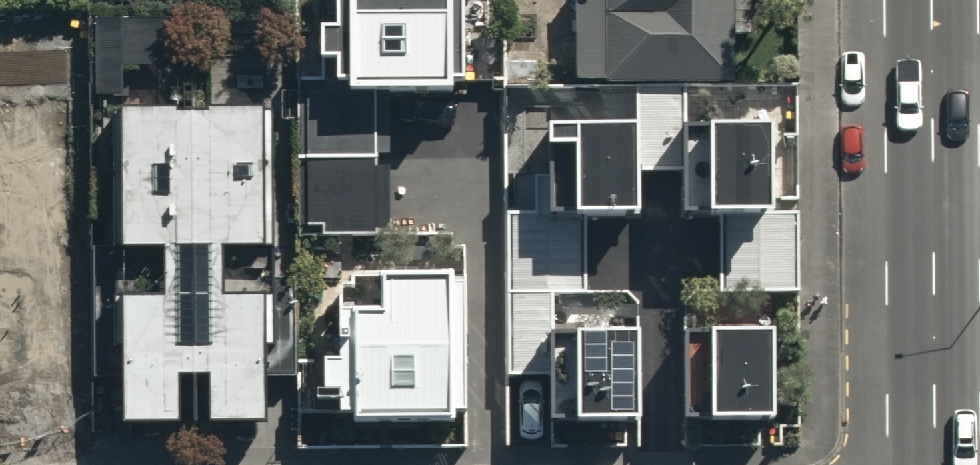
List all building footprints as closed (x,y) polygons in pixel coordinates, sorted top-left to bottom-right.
[(460,88),(459,0),(331,0),(331,88),(460,88)] [(731,84),(730,0),(576,0),(577,84),(731,84)] [(585,213),(641,212),(640,102),(513,103),(512,212),(585,213)] [(125,421),(266,420),(265,296),(224,297),(223,251),(271,250),(269,108),(121,109),(123,245),(170,245),(170,302),(124,302),(125,421)] [(803,212),(768,212),(769,133),(688,133),(687,213),(720,213),(719,294),(802,294),(803,212)] [(0,152),(0,217),(27,216),(24,151),(0,152)] [(510,375),(550,375),(550,338),(551,290),(584,290),(585,213),(512,212),(510,375)] [(0,295),(0,400),(91,400),(91,270),(10,270),(10,295),(0,295)] [(338,418),(448,419),(449,278),(339,278),(338,418)] [(688,336),(687,421),(768,423),(769,337),(688,336)] [(550,423),(637,424),(638,338),(550,338),(550,375),(550,423)]
